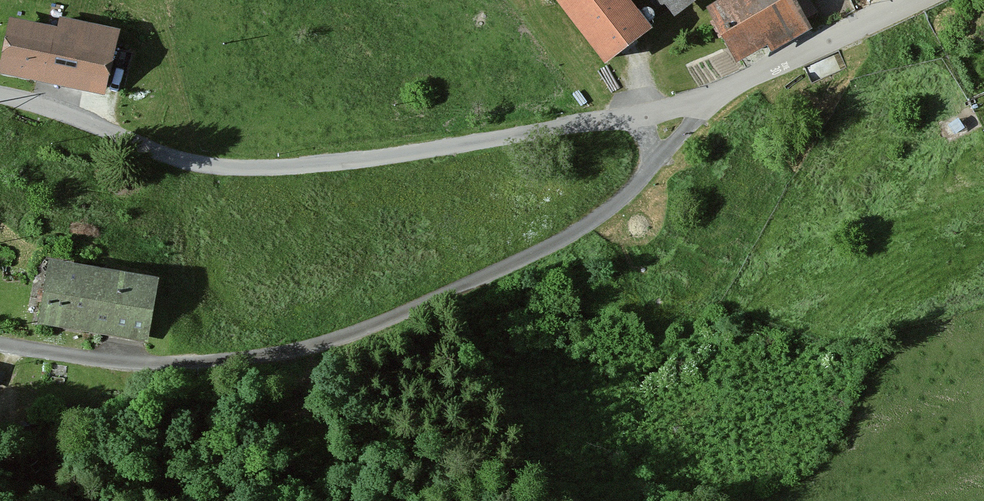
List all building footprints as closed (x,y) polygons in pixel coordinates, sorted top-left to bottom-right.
[(616,0),(546,0),(542,3),(594,70),(642,33),(616,0)] [(658,8),(667,20),(694,0),(627,0),(642,20),(658,8)] [(798,0),(717,0),(706,7),(736,62),(767,45),(771,52),(814,29),(798,0)] [(52,21),(50,32),(1,22),(0,27),(0,81),(100,102),(114,34),(52,21)] [(142,346),(152,283),(42,265),(32,329),(142,346)]
